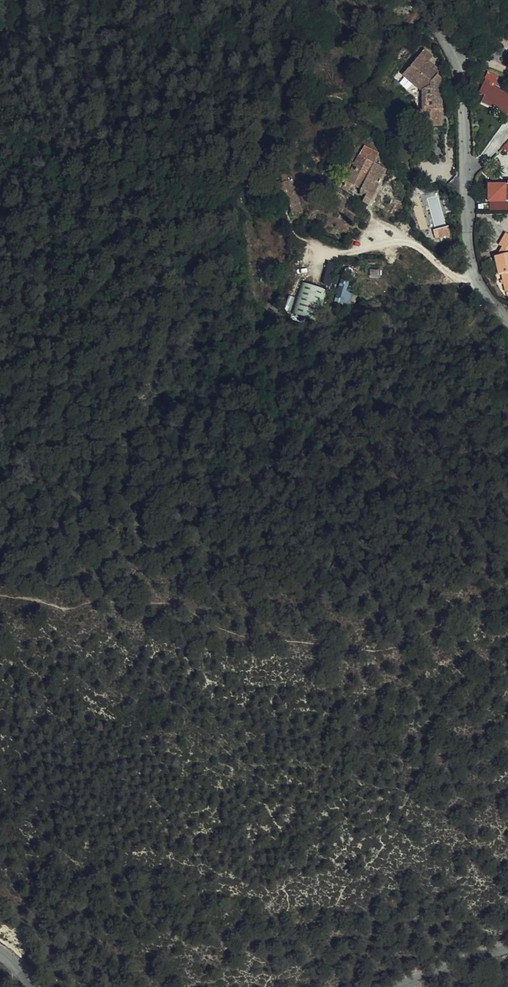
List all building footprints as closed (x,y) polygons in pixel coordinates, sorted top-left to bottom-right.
[(417,110),(419,127),(432,126),(440,126),(437,76),(433,74),(436,71),(423,61),(427,55),(418,49),(399,76),(421,91),(422,110),(417,110)] [(483,77),(475,74),(473,79),(480,83),(483,77)] [(494,83),(483,77),(480,83),(479,85),(490,90),(494,83)] [(494,99),(489,112),(503,119),(507,105),(507,101),(494,99)] [(499,154),(504,158),(507,156),(507,144),(499,154)] [(376,159),(361,152),(357,161),(340,195),(346,198),(350,190),(359,195),(358,197),(358,198),(359,199),(361,200),(364,199),(361,207),(368,210),(384,175),(372,168),(376,159)] [(328,175),(323,173),(319,182),(325,184),(328,175)] [(273,174),(259,180),(262,188),(277,183),(273,174)] [(486,189),(486,206),(507,206),(507,186),(505,186),(506,189),(486,189)] [(432,229),(448,224),(437,189),(421,194),(432,229)] [(433,229),(436,238),(452,234),(449,225),(433,229)] [(507,257),(496,260),(500,278),(504,278),(507,294),(507,255),(507,257)] [(323,282),(331,284),(337,263),(328,260),(323,282)] [(347,289),(349,280),(340,278),(335,300),(351,304),(354,291),(347,289)] [(328,297),(302,290),(293,320),(320,328),(328,297)]
